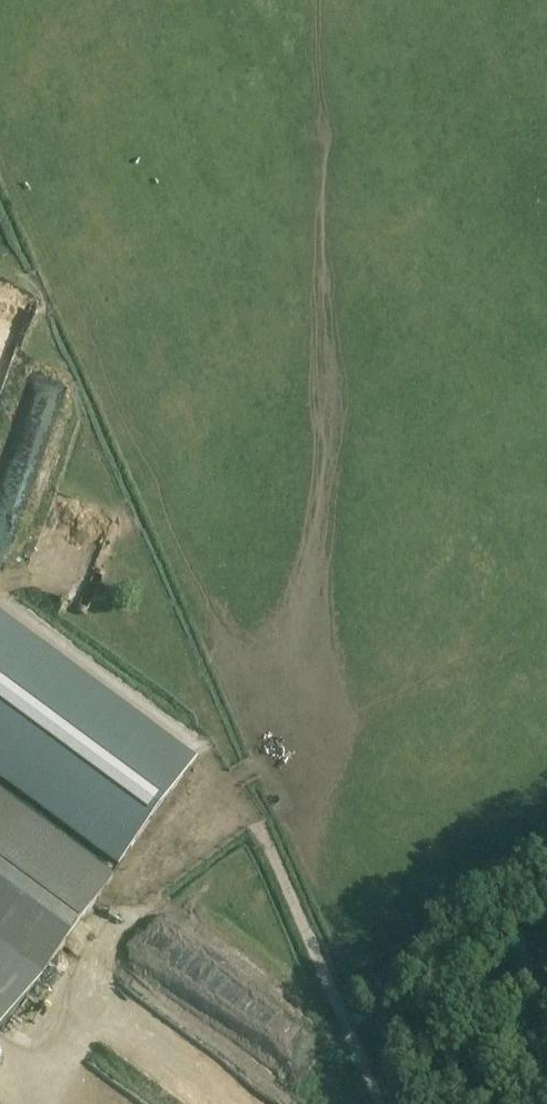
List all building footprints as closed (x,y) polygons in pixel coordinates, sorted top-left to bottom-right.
[(14,312),(0,309),(0,375),(14,312)] [(33,441),(33,404),(54,404),(54,381),(29,382),(29,406),(11,406),(12,441),(33,441)] [(0,610),(0,951),(39,980),(115,878),(113,877),(200,759),(0,610)] [(39,980),(0,951),(0,1033),(39,980)]
